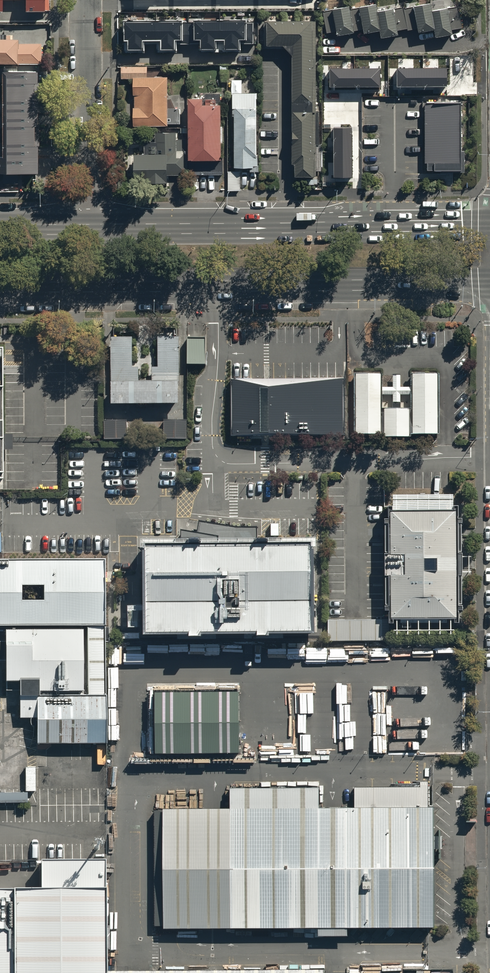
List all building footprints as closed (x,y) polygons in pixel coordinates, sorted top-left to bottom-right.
[(26,11),(49,11),(49,0),(26,0),(26,11)] [(404,10),(407,29),(407,31),(417,29),(417,32),(434,30),(435,37),(452,34),(451,30),(463,28),(459,9),(448,11),(447,8),(431,10),(430,3),(412,6),(413,8),(404,10)] [(407,29),(404,10),(404,6),(377,11),(376,4),(359,7),(359,9),(350,10),(350,5),(332,8),(333,10),(323,12),(326,33),(336,31),(337,35),(354,32),(354,30),(363,29),(363,34),(379,31),(380,37),(398,35),(397,31),(407,29)] [(253,18),(122,18),(122,52),(136,52),(136,50),(143,50),(143,43),(155,43),(155,52),(168,52),(168,49),(175,49),(175,43),(200,43),(200,48),(207,49),(207,51),(231,51),(231,48),(239,48),(239,43),(253,43),(253,18)] [(263,45),(282,45),(292,55),(291,163),(295,163),(295,176),(309,176),(309,185),(317,185),(317,170),(323,170),(323,144),(319,144),(319,110),(315,110),(315,21),(264,20),(263,45)] [(18,62),(18,65),(42,65),(42,44),(19,44),(19,38),(13,38),(13,33),(0,33),(0,62),(18,62)] [(0,69),(0,74),(0,155),(0,171),(35,170),(35,144),(37,144),(37,124),(35,124),(35,101),(37,101),(37,82),(35,82),(35,69),(16,69),(16,63),(2,63),(2,69),(0,69)] [(132,107),(133,126),(167,126),(167,124),(181,124),(181,108),(168,108),(167,77),(147,77),(147,66),(124,66),(124,78),(133,78),(133,95),(134,95),(134,107),(132,107)] [(397,85),(447,84),(446,66),(397,67),(397,85)] [(330,85),(380,85),(380,67),(330,67),(330,85)] [(233,116),(233,167),(249,167),(249,172),(259,172),(259,165),(257,165),(257,148),(257,93),(232,93),(232,116),(233,116)] [(187,98),(188,128),(180,128),(180,133),(188,133),(188,175),(222,175),(222,155),(221,155),(221,143),(223,143),(222,126),(221,126),(221,94),(205,94),(205,99),(202,99),(202,97),(187,98)] [(460,101),(425,101),(425,169),(460,169),(460,101)] [(334,126),(334,175),(352,175),(352,126),(334,126)] [(128,148),(128,185),(175,185),(175,175),(185,175),(185,139),(176,139),(176,133),(155,133),(155,142),(153,142),(153,140),(147,140),(147,141),(143,141),(144,148),(128,148)] [(240,171),(227,171),(227,191),(240,191),(240,171)] [(136,334),(113,334),(113,382),(116,382),(116,403),(184,402),(184,380),(181,380),(181,335),(161,335),(161,366),(154,366),(154,379),(141,379),(141,366),(136,366),(136,334)] [(206,339),(189,339),(189,366),(206,366),(206,339)] [(439,374),(411,374),(411,409),(382,409),(382,374),(354,374),(354,435),(384,435),(384,437),(411,437),(411,434),(439,434),(439,374)] [(232,380),(231,436),(267,435),(344,435),(345,380),(266,380),(232,380)] [(128,420),(106,420),(105,438),(128,439),(128,420)] [(188,420),(165,420),(165,440),(188,440),(188,420)] [(458,511),(390,511),(390,620),(459,619),(458,511)] [(183,542),(146,543),(147,633),(314,632),(313,542),(257,542),(258,527),(238,526),(200,520),(199,526),(198,530),(183,528),(183,542)] [(0,560),(0,625),(106,625),(105,560),(0,560)] [(381,620),(329,620),(329,640),(381,640),(381,620)] [(105,630),(6,631),(6,692),(20,692),(20,717),(37,717),(37,744),(106,743),(105,630)] [(242,683),(147,683),(147,755),(242,754),(242,683)] [(433,810),(428,810),(428,786),(357,786),(357,810),(323,810),(323,787),(233,788),(233,811),(168,811),(169,926),(433,925),(433,810)] [(0,892),(0,972),(106,972),(105,862),(41,863),(41,892),(0,892)]
